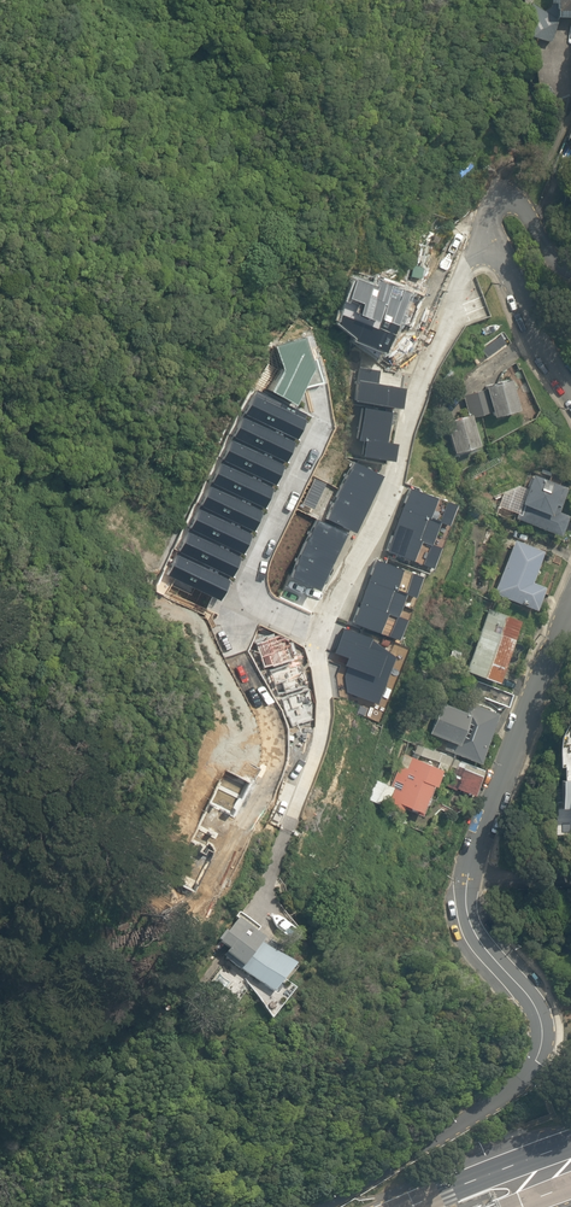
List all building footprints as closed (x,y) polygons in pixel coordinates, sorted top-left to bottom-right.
[(514,28),(541,35),(547,8),(570,9),(570,0),(521,0),(514,28)] [(558,131),(570,138),(570,107),(558,131)] [(353,401),(399,409),(402,389),(377,384),(380,371),(359,367),(353,401)] [(513,419),(503,385),(463,395),(468,412),(445,417),(454,457),(472,453),(473,461),(495,457),(486,417),(491,416),(494,425),(513,419)] [(392,462),(395,444),(383,442),(389,412),(361,407),(355,440),(362,441),(360,455),(392,462)] [(514,518),(559,535),(567,515),(557,511),(566,488),(531,474),(517,508),(516,507),(514,513),(516,513),(514,518)] [(447,526),(455,505),(409,488),(384,551),(431,569),(439,548),(430,544),(439,522),(447,526)] [(493,593),(535,609),(544,587),(531,582),(543,551),(514,539),(493,593)] [(420,577),(375,560),(351,624),(397,641),(406,620),(397,616),(405,594),(413,597),(420,577)] [(465,670),(497,682),(520,620),(488,608),(465,670)] [(370,638),(343,628),(333,653),(346,658),(343,666),(348,668),(344,676),(346,691),(376,705),(394,658),(388,653),(367,644),(370,638)] [(458,660),(460,651),(452,649),(449,657),(458,660)] [(483,697),(507,705),(511,693),(488,685),(483,697)] [(443,748),(478,761),(496,712),(462,699),(459,708),(441,702),(429,732),(447,739),(443,748)] [(401,808),(421,815),(423,810),(421,810),(424,803),(424,801),(427,796),(425,796),(430,783),(435,785),(440,770),(446,772),(448,767),(452,768),(446,786),(454,789),(455,787),(473,794),(483,769),(454,757),(416,743),(413,753),(438,762),(436,767),(402,754),(384,803),(401,810),(401,808)] [(561,778),(562,805),(570,805),(570,807),(570,778),(561,778)] [(367,800),(381,807),(390,786),(375,780),(367,800)] [(224,957),(273,994),(294,967),(263,942),(265,940),(238,919),(227,933),(225,931),(218,940),(221,942),(220,944),(229,950),(224,957)]
